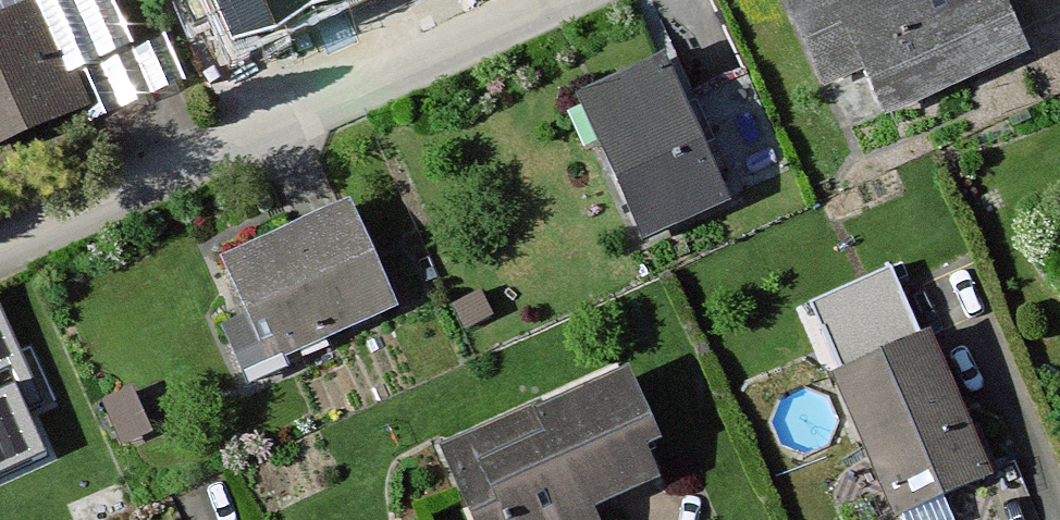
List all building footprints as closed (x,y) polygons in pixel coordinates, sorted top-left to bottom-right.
[(0,8),(0,145),(84,108),(69,75),(36,0),(18,0),(0,8)] [(69,75),(126,50),(104,0),(36,0),(69,75)] [(234,48),(342,0),(212,0),(234,48)] [(821,80),(866,61),(885,105),(1023,47),(1003,0),(787,0),(821,80)] [(664,56),(579,94),(640,232),(725,194),(664,56)] [(349,201),(222,257),(246,311),(222,322),(244,370),(394,304),(349,201)] [(38,448),(8,385),(35,371),(0,298),(0,466),(38,448)] [(926,322),(822,367),(881,501),(985,456),(926,322)] [(443,460),(468,519),(596,519),(589,504),(666,473),(622,365),(520,406),(528,426),(443,460)] [(132,387),(104,399),(122,442),(150,430),(132,387)]
